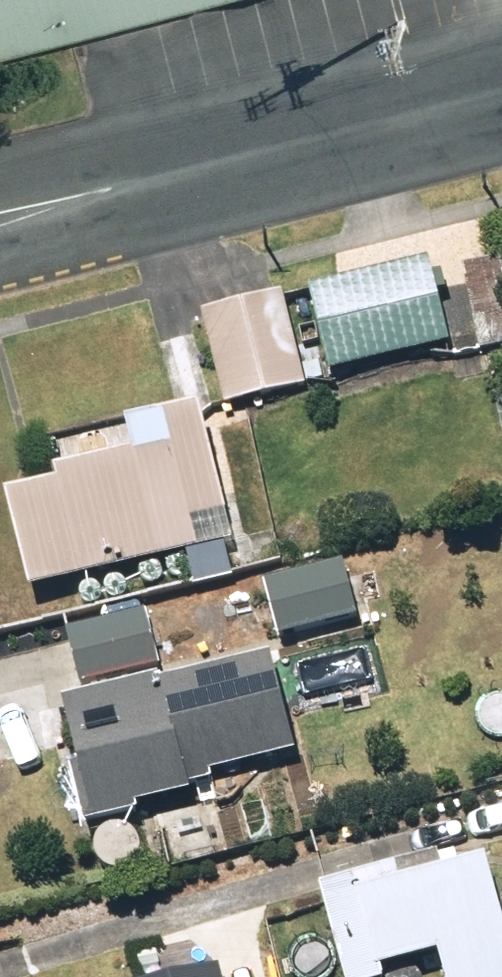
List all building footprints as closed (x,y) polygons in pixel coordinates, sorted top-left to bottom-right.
[(219,0),(0,0),(0,56),(219,0)] [(478,353),(501,348),(501,283),(499,266),(463,273),(478,353)] [(426,267),(306,294),(324,375),(445,348),(426,267)] [(302,392),(283,298),(201,316),(221,410),(302,392)] [(25,601),(197,557),(190,532),(221,525),(195,421),(122,440),(128,468),(50,487),(53,499),(3,512),(25,601)] [(276,643),(356,624),(343,571),(263,590),(276,643)] [(77,692),(156,673),(144,621),(64,640),(77,692)] [(155,688),(59,714),(77,778),(65,782),(79,836),(133,821),(132,816),(187,801),(186,795),(209,788),(207,784),(294,760),(267,664),(157,694),(155,688)] [(338,976),(394,976),(435,966),(438,976),(501,976),(501,938),(484,871),(442,882),(438,867),(317,900),(338,976)] [(223,959),(144,976),(227,976),(223,959)]
